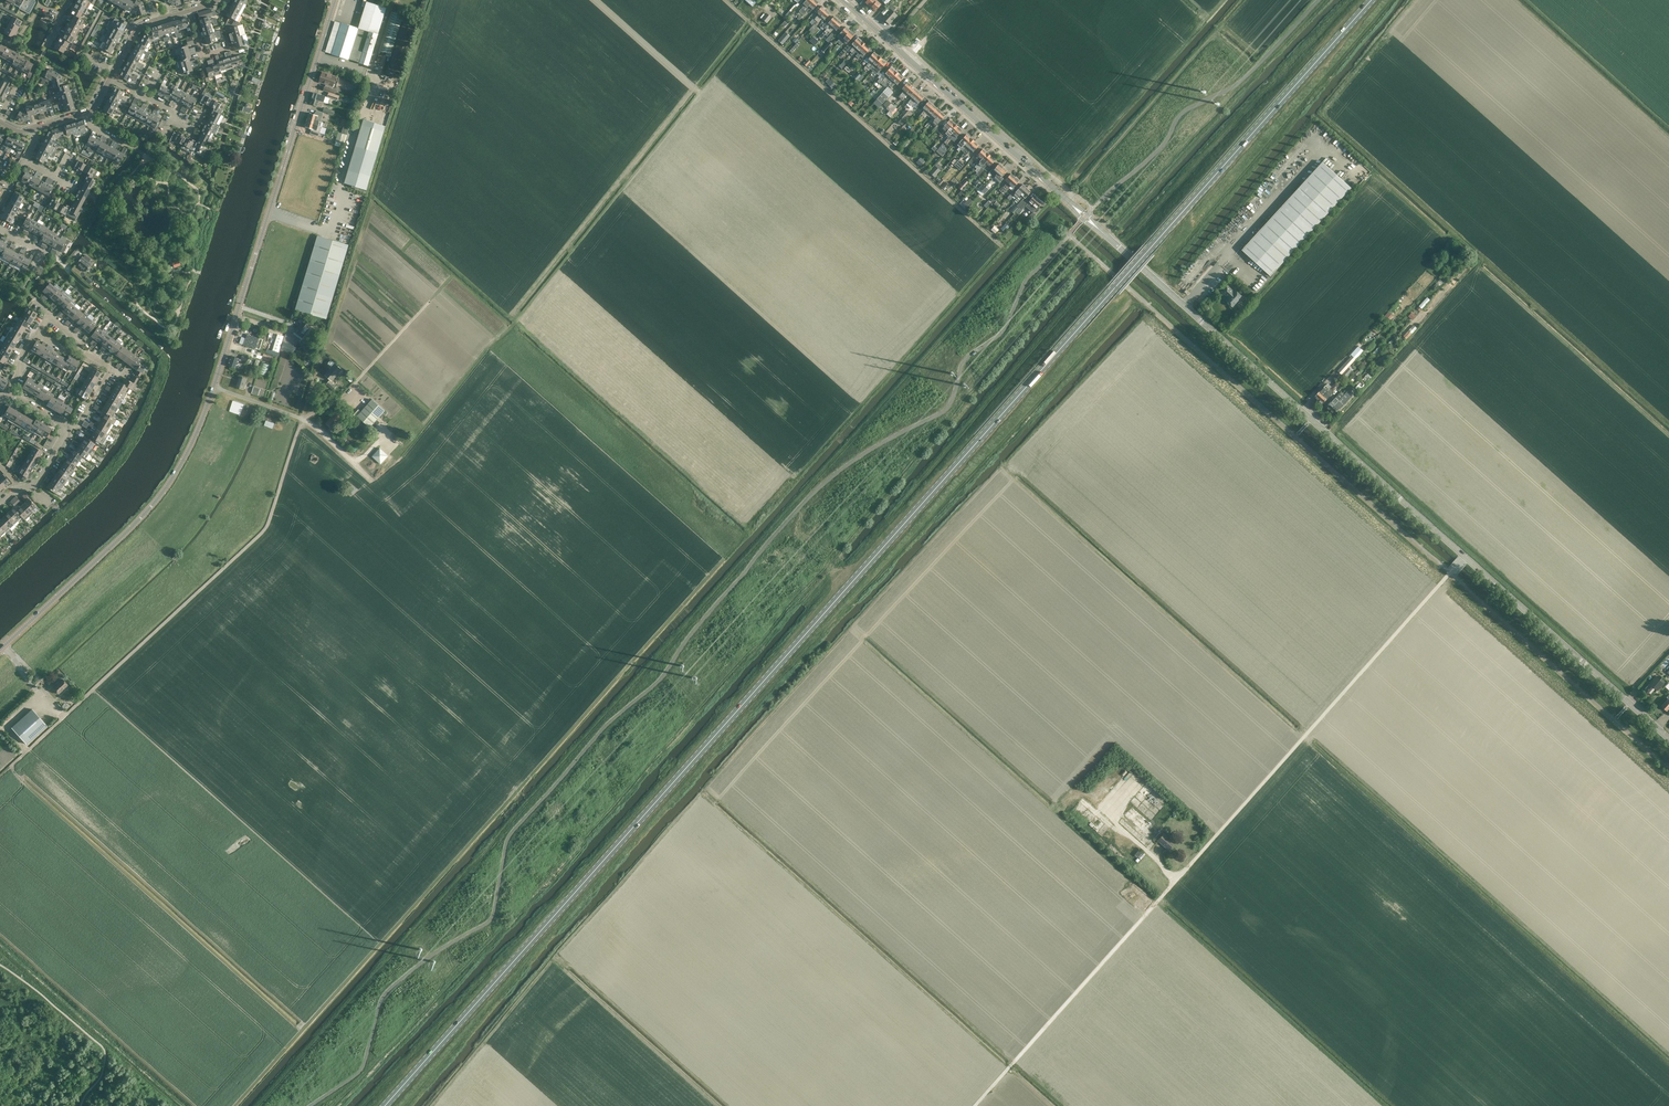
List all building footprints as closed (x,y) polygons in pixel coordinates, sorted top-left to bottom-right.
[(27,1),(25,0),(23,0),(19,7),(19,9),(30,14),(36,3),(35,1),(33,0),(27,0),(27,1)] [(85,7),(87,9),(90,3),(88,2),(86,1),(84,0),(77,0),(76,2),(85,7)] [(129,0),(121,0),(118,6),(124,9),(129,0)] [(124,9),(130,12),(132,8),(134,3),(136,0),(132,0),(132,1),(129,0),(124,9)] [(132,8),(134,9),(136,17),(146,14),(142,2),(138,0),(136,0),(134,3),(132,8)] [(232,4),(243,10),(246,5),(245,4),(237,0),(231,0),(234,1),(232,4)] [(805,2),(802,5),(803,7),(799,11),(802,14),(814,0),(806,0),(805,2)] [(816,0),(814,0),(802,14),(804,15),(811,7),(813,9),(819,3),(816,0)] [(870,7),(875,11),(881,4),(876,0),(870,7)] [(73,8),(82,13),(85,7),(76,2),(73,8)] [(335,21),(325,52),(332,54),(349,60),(349,59),(360,62),(360,63),(369,66),(387,8),(367,2),(359,28),(342,23),(335,21)] [(889,24),(897,15),(893,11),(896,8),(891,3),(886,8),(889,11),(883,18),(889,24)] [(223,7),(237,14),(240,16),(243,10),(232,4),(230,7),(224,4),(223,7)] [(815,22),(826,10),(822,6),(816,12),(819,14),(814,19),(814,18),(810,22),(812,25),(815,22)] [(226,16),(234,20),(237,21),(240,16),(237,14),(223,7),(222,9),(228,12),(226,16)] [(82,13),(73,8),(70,14),(71,15),(72,14),(79,19),(79,18),(82,13)] [(210,23),(213,22),(216,21),(215,18),(212,19),(211,16),(213,16),(211,9),(207,10),(209,17),(208,17),(206,17),(203,18),(199,19),(199,20),(201,26),(210,23)] [(831,13),(826,10),(815,22),(817,24),(818,22),(822,18),(825,20),(831,13)] [(391,57),(404,15),(391,11),(378,53),(391,57)] [(767,23),(771,18),(766,13),(761,19),(767,23)] [(71,18),(69,21),(83,28),(84,26),(81,24),(83,21),(79,18),(79,19),(72,14),(71,15),(70,18),(71,18)] [(10,22),(19,27),(22,21),(13,16),(10,22)] [(825,31),(827,33),(838,20),(834,16),(828,23),(830,24),(828,27),(826,30),(825,31)] [(189,27),(187,18),(180,19),(183,29),(189,27)] [(121,19),(120,20),(119,22),(114,19),(112,22),(109,21),(108,23),(122,31),(127,22),(121,19)] [(183,29),(180,19),(174,21),(177,31),(177,30),(183,29)] [(229,34),(230,39),(242,35),(239,25),(241,23),(237,21),(234,20),(232,25),(230,24),(225,25),(226,29),(233,27),(229,28),(231,34),(229,34)] [(401,75),(417,23),(404,20),(388,71),(401,75)] [(842,24),(838,20),(827,33),(825,34),(827,36),(830,33),(834,28),(836,30),(842,24)] [(66,26),(77,32),(79,28),(81,30),(83,28),(69,21),(68,23),(67,22),(66,26)] [(168,23),(171,32),(174,31),(176,38),(179,37),(178,33),(177,30),(177,31),(174,21),(168,23)] [(7,28),(16,33),(19,27),(10,22),(7,28)] [(108,31),(111,32),(119,37),(122,31),(108,23),(107,26),(110,28),(108,31)] [(162,25),(165,34),(171,32),(168,23),(162,25)] [(202,32),(211,29),(210,23),(201,26),(202,32)] [(813,37),(819,29),(814,24),(809,30),(812,32),(810,34),(813,37)] [(156,27),(159,36),(165,34),(162,25),(156,27)] [(64,32),(77,39),(78,37),(75,35),(77,32),(66,26),(64,29),(65,30),(64,32)] [(159,36),(156,27),(150,29),(151,32),(153,38),(159,36)] [(837,42),(838,43),(850,30),(845,27),(840,33),(842,35),(838,40),(837,42)] [(16,33),(7,28),(3,33),(13,38),(16,33)] [(211,29),(202,32),(204,38),(220,33),(219,30),(212,32),(211,29)] [(851,31),(850,31),(838,43),(840,45),(844,41),(847,43),(855,35),(854,34),(854,33),(851,30),(851,31)] [(61,33),(60,37),(69,42),(71,43),(73,39),(76,41),(77,39),(64,32),(62,34),(61,33)] [(105,36),(116,42),(119,37),(111,32),(109,35),(103,32),(102,35),(105,37),(105,36)] [(148,48),(150,44),(151,42),(154,41),(153,38),(151,32),(145,34),(141,41),(139,40),(137,43),(146,47),(148,48)] [(220,33),(204,38),(206,44),(215,42),(214,38),(221,36),(220,33)] [(826,40),(828,42),(831,40),(834,36),(832,33),(826,40)] [(242,35),(230,39),(231,43),(234,43),(235,48),(245,45),(242,35)] [(105,43),(113,48),(116,42),(105,36),(105,37),(104,39),(102,42),(105,43)] [(60,37),(57,42),(66,47),(68,49),(71,43),(69,42),(60,37)] [(846,58),(850,54),(862,41),(857,37),(852,44),(854,46),(850,51),(845,56),(846,58)] [(862,41),(850,54),(852,56),(853,54),(855,52),(857,54),(866,45),(862,41)] [(53,48),(63,53),(66,47),(57,42),(53,48)] [(97,50),(103,54),(105,51),(110,54),(113,48),(105,43),(102,49),(99,47),(97,50)] [(137,43),(134,48),(143,53),(145,55),(148,56),(150,54),(144,50),(146,47),(137,43)] [(831,46),(828,43),(821,51),(825,54),(831,46)] [(842,56),(851,46),(849,43),(839,54),(842,56)] [(180,55),(192,51),(195,50),(194,47),(188,49),(187,46),(187,45),(178,48),(180,55)] [(870,49),(866,45),(857,54),(856,56),(858,58),(860,55),(863,59),(866,56),(864,55),(870,49)] [(6,48),(1,57),(6,60),(12,51),(6,48)] [(131,54),(140,59),(143,53),(134,48),(131,54)] [(190,55),(193,54),(196,53),(195,50),(192,51),(180,55),(181,60),(181,61),(189,58),(189,59),(191,58),(190,55)] [(6,60),(12,63),(16,55),(17,56),(17,54),(12,51),(6,60)] [(242,66),(239,56),(239,55),(232,58),(230,51),(227,52),(232,67),(235,66),(236,68),(242,66)] [(223,60),(226,69),(232,67),(227,52),(224,53),(226,59),(223,60)] [(864,67),(866,69),(878,56),(874,52),(871,55),(870,54),(865,59),(867,60),(868,59),(870,61),(864,67)] [(128,60),(143,67),(144,65),(138,61),(140,59),(131,54),(128,60)] [(17,68),(22,58),(17,56),(16,55),(12,63),(11,64),(17,68)] [(226,69),(223,60),(220,61),(218,55),(215,56),(217,65),(218,64),(220,71),(226,69)] [(882,59),(878,56),(866,69),(868,71),(874,64),(876,66),(882,59)] [(22,58),(17,68),(22,71),(27,61),(22,58)] [(177,61),(179,68),(197,62),(196,60),(190,62),(189,59),(189,58),(181,61),(181,60),(177,61)] [(222,77),(221,74),(220,71),(218,64),(217,65),(215,65),(214,62),(213,59),(210,60),(214,75),(214,76),(215,79),(216,78),(216,79),(217,78),(218,78),(222,77)] [(882,59),(876,66),(871,72),(870,73),(872,75),(873,74),(878,68),(881,70),(886,63),(882,59)] [(143,67),(128,60),(125,65),(134,70),(135,70),(137,67),(141,70),(143,67)] [(204,75),(206,81),(210,80),(209,77),(214,76),(214,75),(210,60),(207,61),(209,67),(205,68),(207,74),(204,75)] [(29,78),(33,72),(30,71),(33,64),(27,61),(22,71),(28,74),(26,77),(29,78)] [(188,74),(192,73),(193,72),(192,71),(191,67),(198,65),(197,62),(179,68),(181,74),(187,72),(187,74),(188,74)] [(125,65),(122,71),(131,75),(134,70),(125,65)] [(891,67),(888,70),(886,68),(883,72),(879,75),(881,77),(885,73),(887,76),(883,80),(882,82),(883,83),(882,85),(895,71),(891,67)] [(40,78),(42,80),(40,83),(43,84),(45,81),(48,83),(49,80),(54,71),(48,68),(47,71),(44,70),(40,78)] [(55,83),(57,88),(58,87),(63,86),(60,74),(54,71),(49,80),(51,81),(52,84),(55,83)] [(135,81),(137,78),(133,77),(131,75),(122,71),(119,77),(128,81),(129,78),(135,81)] [(895,71),(882,85),(884,86),(888,82),(890,84),(889,85),(889,86),(899,74),(895,71)] [(336,77),(323,72),(322,75),(321,75),(320,75),(319,78),(320,79),(320,82),(326,84),(326,86),(325,86),(324,90),(334,93),(335,90),(332,89),(336,77)] [(859,81),(864,76),(859,72),(853,78),(856,80),(857,80),(858,81),(859,81)] [(903,78),(899,74),(889,86),(891,87),(895,82),(897,85),(903,78)] [(1,83),(10,88),(11,85),(11,84),(13,80),(5,76),(1,83)] [(158,99),(160,100),(166,89),(167,89),(168,87),(165,86),(165,84),(167,81),(164,80),(156,94),(159,96),(158,99)] [(898,97),(900,98),(912,86),(907,82),(902,88),(904,91),(900,95),(898,97)] [(1,83),(0,85),(0,91),(6,94),(10,88),(1,83)] [(54,95),(69,91),(67,84),(63,86),(58,87),(57,88),(58,91),(53,93),(54,95)] [(174,89),(175,87),(175,86),(173,84),(169,90),(167,89),(166,89),(160,100),(163,102),(165,99),(168,100),(169,97),(172,92),(173,89),(174,89)] [(916,89),(912,86),(900,98),(902,100),(903,98),(903,99),(908,94),(910,96),(916,89)] [(111,93),(126,101),(127,98),(121,95),(123,92),(115,87),(111,93)] [(171,106),(180,90),(175,87),(174,89),(173,89),(172,92),(169,97),(172,99),(169,105),(171,106)] [(920,93),(916,89),(910,96),(912,98),(908,103),(907,104),(908,106),(920,93)] [(174,107),(177,102),(180,103),(186,93),(180,90),(171,106),(174,107)] [(69,91),(54,95),(54,98),(59,97),(60,98),(61,100),(71,97),(69,91)] [(203,91),(201,96),(202,97),(198,103),(203,105),(204,103),(208,106),(212,99),(204,95),(205,92),(203,91)] [(313,92),(313,93),(312,98),(324,102),(326,96),(314,93),(314,92),(313,92)] [(882,104),(888,97),(883,92),(877,99),(882,104)] [(108,99),(119,105),(121,102),(124,104),(126,101),(111,93),(108,99)] [(183,105),(182,108),(180,111),(183,112),(191,96),(186,93),(180,103),(183,105)] [(924,97),(920,93),(908,106),(910,107),(912,106),(916,101),(918,103),(924,97)] [(192,109),(196,101),(197,99),(191,96),(183,112),(185,113),(188,107),(192,109)] [(61,103),(53,106),(54,109),(57,108),(61,107),(63,106),(73,103),(71,97),(61,100),(61,102),(61,103)] [(135,98),(126,114),(132,117),(137,107),(134,105),(138,99),(135,98)] [(324,102),(312,98),(310,104),(322,108),(324,102)] [(105,104),(120,112),(121,109),(117,107),(119,105),(108,99),(105,104)] [(222,110),(219,108),(221,104),(212,99),(208,106),(213,108),(212,110),(216,113),(216,112),(220,114),(222,110)] [(43,102),(46,111),(49,110),(51,116),(55,115),(50,100),(43,102)] [(34,115),(40,113),(37,103),(37,101),(31,103),(31,104),(34,115)] [(919,116),(921,117),(933,104),(929,101),(923,107),(925,109),(919,116)] [(43,102),(37,103),(40,113),(46,111),(43,102)] [(137,107),(132,117),(137,120),(146,104),(143,102),(140,108),(137,107)] [(63,106),(65,112),(75,109),(73,103),(63,106)] [(893,114),(897,109),(895,107),(897,106),(895,104),(893,105),(891,103),(887,107),(890,109),(888,111),(893,114)] [(30,105),(25,107),(25,109),(26,110),(29,120),(30,123),(33,122),(31,116),(34,115),(31,104),(30,105)] [(120,112),(105,104),(102,110),(111,115),(113,112),(119,115),(120,112)] [(143,123),(148,113),(145,111),(148,105),(146,104),(137,120),(143,123)] [(933,104),(921,117),(922,118),(918,122),(920,123),(922,120),(923,119),(929,113),(931,115),(937,108),(933,104)] [(148,126),(157,110),(155,108),(151,114),(148,113),(143,123),(148,126)] [(937,108),(931,115),(933,117),(929,122),(925,126),(927,128),(930,125),(941,112),(937,108)] [(23,110),(23,111),(22,111),(20,110),(15,119),(21,122),(29,120),(26,110),(25,109),(23,110)] [(161,122),(159,121),(160,119),(157,117),(160,111),(157,110),(148,126),(153,128),(153,129),(153,131),(155,132),(161,122)] [(223,116),(220,114),(216,112),(216,113),(212,110),(210,114),(212,115),(209,120),(218,125),(223,116)] [(316,115),(310,113),(308,118),(323,122),(321,121),(324,112),(317,110),(316,115)] [(905,122),(912,113),(909,110),(901,118),(905,122)] [(945,115),(941,112),(930,125),(931,126),(933,125),(937,120),(939,122),(945,115)] [(323,122),(308,118),(307,122),(322,127),(323,122)] [(340,125),(348,127),(350,120),(341,118),(340,125)] [(386,126),(364,119),(344,183),(366,189),(386,126)] [(944,134),(948,130),(954,123),(950,119),(941,128),(944,131),(942,133),(944,134)] [(205,124),(203,128),(214,134),(213,134),(215,135),(220,126),(218,125),(209,120),(207,125),(205,124)] [(83,121),(76,122),(80,135),(81,138),(84,137),(83,133),(86,132),(83,121)] [(70,124),(73,134),(74,135),(75,135),(77,136),(80,135),(76,122),(70,124)] [(322,127),(307,122),(305,126),(312,129),(310,134),(319,136),(322,127)] [(958,127),(954,123),(948,130),(950,132),(943,140),(945,141),(944,142),(958,127)] [(61,127),(63,133),(63,134),(66,133),(67,136),(73,134),(70,124),(61,127)] [(339,131),(335,144),(341,146),(342,142),(344,143),(349,128),(344,126),(342,132),(339,131)] [(55,141),(56,139),(59,138),(58,135),(63,133),(61,127),(49,131),(46,136),(55,141)] [(962,130),(958,127),(944,142),(946,144),(955,136),(956,137),(962,130)] [(1319,131),(1326,137),(1329,134),(1322,127),(1319,131)] [(202,133),(200,138),(207,141),(209,142),(213,134),(214,134),(203,128),(200,132),(202,133)] [(93,131),(86,142),(92,145),(97,137),(94,136),(96,132),(93,131)] [(174,141),(182,145),(186,139),(181,136),(182,134),(178,132),(177,134),(174,132),(169,141),(173,143),(174,141)] [(8,134),(3,145),(6,147),(4,150),(6,152),(14,138),(8,134)] [(959,151),(960,149),(962,147),(970,138),(966,134),(960,141),(963,143),(957,149),(959,151)] [(55,148),(56,145),(58,142),(55,141),(46,136),(43,142),(52,146),(55,148)] [(92,145),(98,148),(104,137),(101,136),(100,139),(97,137),(92,145)] [(102,154),(107,145),(104,144),(107,138),(104,136),(104,137),(98,148),(96,151),(102,154)] [(14,138),(6,152),(9,153),(11,149),(14,151),(15,150),(20,141),(14,138)] [(197,142),(196,141),(193,145),(194,145),(191,150),(194,152),(195,151),(201,154),(204,149),(203,148),(207,141),(200,138),(197,142)] [(970,138),(962,147),(960,149),(964,153),(974,141),(970,138)] [(181,148),(190,153),(191,150),(194,145),(193,145),(196,141),(191,139),(190,141),(186,139),(182,145),(181,148)] [(15,150),(17,151),(17,153),(15,157),(18,158),(26,144),(20,141),(15,150)] [(107,145),(102,154),(108,157),(115,142),(113,141),(110,147),(107,145)] [(974,141),(964,153),(961,156),(963,158),(970,150),(973,152),(979,145),(974,141)] [(52,146),(43,142),(40,147),(52,153),(53,151),(55,148),(52,146)] [(115,142),(108,157),(113,160),(118,151),(115,149),(118,144),(115,142)] [(40,147),(37,153),(46,157),(46,158),(48,158),(49,155),(50,156),(52,153),(40,147)] [(127,148),(124,147),(121,153),(118,151),(113,160),(112,161),(118,165),(119,163),(127,148)] [(945,153),(939,148),(936,151),(942,156),(945,153)] [(974,164),(975,165),(987,153),(983,149),(977,155),(979,158),(975,162),(974,164)] [(43,163),(46,158),(46,157),(37,153),(34,159),(43,163)] [(991,156),(987,153),(975,165),(976,165),(977,164),(980,166),(979,166),(981,168),(991,156)] [(995,160),(991,156),(981,168),(976,174),(978,176),(983,170),(983,169),(987,165),(989,167),(995,160)] [(916,162),(920,166),(925,161),(921,157),(916,162)] [(78,169),(82,171),(86,165),(77,160),(73,168),(77,171),(78,169)] [(957,162),(954,165),(960,170),(964,165),(959,160),(957,162)] [(935,176),(943,168),(937,162),(929,171),(935,176)] [(1271,278),(1275,271),(1351,188),(1323,162),(1247,245),(1240,250),(1246,256),(1248,255),(1265,271),(1264,272),(1271,278)] [(999,163),(993,169),(992,169),(989,172),(992,175),(990,178),(992,179),(993,178),(1003,167),(999,163)] [(98,171),(95,170),(86,165),(82,171),(87,174),(86,176),(90,178),(93,179),(98,171)] [(31,168),(28,166),(26,169),(20,180),(26,184),(30,175),(30,174),(29,174),(29,173),(29,172),(29,171),(31,168)] [(1007,171),(1003,167),(993,178),(999,183),(1003,178),(1002,177),(1007,171)] [(34,177),(30,175),(26,184),(32,187),(36,178),(38,175),(39,172),(37,171),(35,174),(34,177)] [(1015,177),(1010,173),(1005,180),(1007,182),(1003,187),(1002,186),(999,190),(1001,192),(1004,188),(1004,189),(1005,189),(1015,177)] [(83,185),(90,189),(95,180),(93,179),(90,178),(86,176),(84,180),(86,181),(83,185)] [(42,181),(37,190),(43,193),(50,178),(48,177),(44,183),(42,181)] [(1019,181),(1015,177),(1005,189),(1004,189),(1003,191),(1005,192),(1011,186),(1013,188),(1019,181)] [(37,190),(42,181),(36,178),(32,187),(37,190)] [(50,178),(43,193),(49,196),(53,187),(50,186),(53,180),(50,178)] [(988,189),(986,187),(983,184),(979,189),(984,193),(988,189)] [(1022,184),(1016,191),(1017,191),(1015,193),(1013,191),(1009,195),(1012,197),(1013,196),(1016,199),(1026,188),(1022,184)] [(77,193),(85,198),(90,189),(83,185),(81,190),(79,189),(77,193)] [(1026,188),(1016,199),(1015,201),(1017,203),(1022,196),(1025,198),(1031,192),(1026,188)] [(12,198),(21,203),(24,197),(15,192),(12,198)] [(85,198),(77,193),(75,197),(77,198),(74,203),(81,206),(85,198)] [(1034,194),(1028,201),(1029,202),(1027,204),(1022,200),(1016,206),(1022,210),(1024,208),(1027,210),(1028,209),(1029,209),(1038,198),(1034,194)] [(47,206),(56,211),(60,204),(55,202),(56,200),(52,197),(47,206)] [(9,203),(19,208),(21,203),(12,198),(9,203)] [(966,208),(972,201),(968,198),(963,205),(966,208)] [(1038,198),(1029,209),(1033,213),(1042,202),(1038,198)] [(6,208),(16,213),(19,208),(9,203),(6,208)] [(68,211),(65,215),(75,221),(80,212),(78,211),(79,209),(81,210),(83,207),(81,206),(74,203),(72,208),(70,207),(67,211),(68,211)] [(67,211),(70,207),(66,205),(65,207),(60,204),(56,211),(65,215),(68,211),(67,211)] [(4,213),(13,218),(16,213),(6,208),(4,213)] [(13,218),(4,213),(1,218),(10,223),(13,218)] [(1028,222),(1034,215),(1031,213),(1026,220),(1028,222)] [(27,217),(22,226),(25,228),(22,233),(24,234),(32,220),(27,217)] [(32,220),(24,234),(27,235),(29,230),(32,232),(37,222),(32,220)] [(37,222),(32,232),(35,233),(32,238),(34,239),(42,225),(37,222)] [(1004,231),(1009,226),(1006,222),(1001,228),(1004,231)] [(42,225),(34,239),(37,240),(39,236),(41,237),(42,237),(45,230),(46,231),(47,229),(47,228),(42,225)] [(994,225),(991,229),(995,233),(999,228),(994,225)] [(40,246),(41,247),(42,248),(51,231),(47,229),(46,231),(45,230),(42,237),(41,237),(40,240),(43,241),(40,246)] [(57,234),(52,231),(51,231),(42,248),(45,249),(48,244),(50,245),(55,236),(57,234)] [(349,245),(318,235),(296,310),(327,319),(349,245)] [(52,253),(60,239),(55,236),(50,245),(53,247),(50,252),(52,253)] [(60,239),(52,253),(55,254),(58,249),(60,251),(66,239),(62,237),(60,239)] [(5,259),(13,245),(11,244),(8,249),(6,247),(5,247),(2,254),(0,257),(0,259),(4,261),(5,259)] [(5,259),(10,262),(15,252),(13,251),(15,246),(13,245),(5,259)] [(18,254),(15,252),(10,262),(15,265),(23,250),(21,249),(18,254)] [(25,251),(23,250),(15,265),(20,267),(25,258),(23,256),(25,251)] [(28,259),(25,258),(20,267),(26,270),(33,256),(31,254),(28,259)] [(82,257),(76,263),(79,266),(79,267),(81,269),(82,269),(85,271),(86,270),(87,271),(91,267),(90,266),(90,265),(87,263),(90,259),(85,255),(83,258),(82,257)] [(42,287),(44,289),(42,291),(47,295),(54,286),(48,281),(42,287)] [(51,298),(60,288),(56,284),(54,286),(47,295),(45,296),(45,297),(43,300),(44,301),(46,299),(49,297),(51,298)] [(1232,306),(1233,307),(1236,304),(1238,304),(1240,302),(1240,300),(1243,297),(1235,290),(1234,292),(1227,286),(1222,291),(1227,296),(1228,295),(1229,297),(1226,300),(1228,302),(1228,304),(1230,306),(1232,306)] [(54,304),(56,302),(55,302),(64,291),(60,288),(51,298),(53,300),(51,303),(50,306),(51,307),(54,304)] [(60,306),(69,295),(64,291),(55,302),(56,302),(60,306)] [(60,306),(64,309),(71,300),(72,300),(73,299),(69,295),(60,306)] [(1427,297),(1419,306),(1422,309),(1430,300),(1427,297)] [(62,311),(67,315),(74,306),(76,304),(72,300),(71,300),(64,309),(62,311)] [(78,310),(74,306),(67,315),(71,318),(78,310)] [(26,314),(34,319),(37,313),(29,308),(26,314)] [(78,310),(71,318),(76,322),(83,313),(78,310)] [(1413,320),(1416,316),(1412,312),(1408,316),(1413,320)] [(83,313),(76,322),(80,325),(87,317),(83,313)] [(28,322),(28,323),(30,324),(34,319),(26,314),(23,319),(22,319),(28,322)] [(25,327),(28,323),(28,322),(22,319),(23,319),(20,317),(17,322),(25,327)] [(87,317),(80,325),(84,329),(91,321),(87,317)] [(302,337),(311,326),(303,320),(294,331),(302,337)] [(91,321),(84,329),(89,333),(96,324),(91,321)] [(25,327),(17,322),(14,328),(22,333),(25,327)] [(1411,334),(1417,328),(1414,325),(1408,331),(1411,334)] [(91,336),(95,339),(102,331),(97,327),(91,336)] [(14,328),(11,333),(19,338),(22,333),(14,328)] [(94,346),(98,341),(100,343),(106,334),(107,334),(108,332),(104,328),(102,331),(95,339),(94,341),(92,345),(94,346)] [(5,337),(16,343),(19,338),(11,333),(9,331),(5,337)] [(103,348),(104,346),(111,337),(107,334),(106,334),(100,343),(103,345),(99,350),(100,351),(103,348)] [(261,338),(246,334),(243,344),(257,349),(261,338)] [(5,337),(2,342),(13,348),(16,343),(5,337)] [(115,341),(111,337),(104,346),(109,350),(115,341)] [(116,341),(115,341),(109,350),(113,353),(120,344),(122,342),(117,339),(116,341)] [(41,344),(40,343),(36,341),(31,350),(36,353),(41,344)] [(10,353),(13,348),(2,342),(0,346),(0,347),(10,353)] [(41,356),(46,347),(44,346),(45,344),(43,342),(41,344),(36,353),(41,356)] [(113,353),(118,356),(125,347),(120,344),(113,353)] [(1358,346),(1350,355),(1351,355),(1355,359),(1363,351),(1358,346)] [(0,347),(0,354),(7,358),(10,353),(0,347)] [(46,347),(41,356),(46,359),(51,350),(46,347)] [(125,347),(118,356),(123,360),(129,351),(125,347)] [(51,350),(46,359),(45,361),(50,364),(52,362),(51,362),(57,353),(51,350)] [(134,354),(129,351),(123,360),(127,363),(134,354)] [(57,365),(62,357),(57,353),(51,362),(52,362),(57,365)] [(249,359),(248,359),(249,358),(248,358),(249,355),(243,353),(242,357),(242,359),(232,356),(229,366),(237,368),(240,360),(247,363),(249,359)] [(132,367),(138,358),(134,354),(127,363),(132,367)] [(1351,355),(1337,370),(1341,374),(1355,359),(1351,355)] [(69,368),(74,359),(69,356),(67,359),(67,360),(64,365),(63,367),(68,370),(69,368)] [(62,357),(57,365),(62,368),(63,367),(64,365),(67,360),(67,359),(62,357)] [(143,368),(140,365),(143,361),(138,358),(132,367),(136,370),(136,371),(141,374),(142,373),(141,373),(144,370),(143,368)] [(74,359),(69,368),(74,371),(79,363),(74,359)] [(266,374),(270,364),(263,361),(259,372),(266,374)] [(332,382),(343,370),(336,364),(326,376),(332,382)] [(89,373),(98,378),(101,373),(93,368),(89,373)] [(1346,377),(1351,371),(1348,368),(1343,374),(1346,377)] [(1358,368),(1348,379),(1351,382),(1361,371),(1358,368)] [(86,378),(95,384),(98,378),(89,373),(86,378)] [(1368,373),(1362,378),(1365,381),(1371,376),(1368,373)] [(8,382),(9,380),(4,377),(0,383),(0,389),(3,390),(8,382)] [(26,392),(27,391),(33,382),(34,380),(28,377),(22,387),(25,389),(24,391),(26,392)] [(247,379),(240,377),(237,387),(244,390),(247,379)] [(83,384),(92,389),(95,384),(86,378),(83,384)] [(128,387),(130,388),(133,390),(136,385),(138,385),(137,381),(135,384),(130,381),(125,378),(122,383),(122,384),(128,387)] [(116,386),(127,393),(130,388),(128,387),(122,384),(122,383),(119,381),(116,386)] [(334,391),(337,387),(330,381),(327,385),(334,391)] [(33,382),(27,391),(33,394),(38,385),(33,382)] [(38,385),(33,394),(35,395),(34,397),(36,398),(38,397),(44,386),(39,383),(38,384),(38,385)] [(80,389),(89,394),(92,389),(83,384),(80,389)] [(1315,397),(1318,400),(1329,388),(1326,385),(1315,397)] [(43,400),(48,391),(49,389),(44,386),(38,397),(43,400)] [(113,391),(124,398),(127,393),(116,386),(113,391)] [(261,389),(254,387),(252,394),(259,396),(261,389)] [(1318,400),(1322,404),(1334,392),(1329,388),(1318,400)] [(89,394),(80,389),(76,395),(82,399),(83,398),(85,399),(89,394)] [(110,396),(119,402),(121,403),(124,398),(113,391),(110,390),(109,392),(111,394),(110,396)] [(43,400),(48,403),(51,396),(52,397),(53,394),(48,391),(43,400)] [(1326,407),(1330,411),(1342,397),(1344,394),(1341,391),(1333,401),(1332,400),(1326,407)] [(1348,391),(1342,397),(1330,411),(1334,414),(1340,407),(1341,408),(1352,396),(1348,391)] [(52,408),(57,399),(52,397),(51,396),(48,403),(46,405),(52,408)] [(102,398),(105,400),(107,401),(117,406),(119,402),(110,396),(108,398),(106,397),(103,396),(102,398)] [(57,399),(52,408),(57,411),(62,403),(63,400),(58,397),(57,400),(57,399)] [(370,428),(385,412),(373,400),(358,416),(370,428)] [(104,406),(114,411),(117,406),(107,401),(104,406)] [(230,411),(241,415),(245,405),(234,401),(230,411)] [(62,414),(67,406),(62,403),(57,411),(62,414)] [(4,410),(2,414),(9,418),(14,409),(10,407),(11,405),(9,404),(6,404),(3,409),(4,410)] [(67,406),(62,414),(67,417),(72,409),(67,406)] [(115,412),(114,411),(104,406),(101,411),(105,413),(111,416),(113,417),(115,412)] [(14,409),(9,418),(8,420),(13,423),(19,412),(14,409)] [(19,412),(13,423),(18,426),(24,415),(19,412)] [(344,423),(346,421),(335,412),(326,423),(332,428),(337,423),(342,428),(345,425),(344,423)] [(105,413),(102,418),(112,423),(111,424),(113,425),(116,420),(114,418),(115,418),(113,417),(111,416),(105,413)] [(24,415),(18,426),(23,429),(24,427),(29,418),(24,415)] [(34,421),(29,418),(24,427),(30,430),(31,428),(34,421)] [(109,428),(111,424),(112,423),(102,418),(99,422),(109,428)] [(31,428),(36,431),(41,422),(36,419),(34,421),(31,428)] [(273,428),(275,422),(266,419),(264,425),(273,428)] [(46,425),(41,422),(36,431),(34,433),(40,436),(41,434),(46,425)] [(96,427),(106,433),(109,428),(99,422),(96,427)] [(49,437),(51,432),(50,432),(52,429),(46,425),(41,434),(46,437),(47,436),(49,437)] [(93,432),(105,439),(108,434),(106,433),(96,427),(93,432)] [(105,439),(93,432),(90,437),(102,444),(105,439)] [(85,437),(81,442),(91,448),(90,448),(92,449),(96,444),(94,443),(85,437)] [(87,453),(90,448),(91,448),(81,442),(80,444),(73,440),(72,442),(87,453)] [(82,456),(84,458),(84,457),(86,459),(89,454),(87,453),(72,442),(70,444),(77,448),(75,451),(82,456)] [(42,452),(34,446),(31,452),(39,457),(42,452)] [(373,457),(381,463),(388,455),(381,448),(373,457)] [(79,461),(82,456),(75,451),(73,449),(70,454),(79,461)] [(28,457),(36,462),(39,457),(31,452),(28,457)] [(67,459),(76,465),(79,461),(70,454),(67,459)] [(25,462),(33,467),(36,462),(28,457),(25,462)] [(63,463),(72,470),(76,465),(67,459),(63,463)] [(21,467),(30,472),(33,467),(25,462),(21,467)] [(72,470),(63,463),(60,468),(69,475),(71,476),(74,471),(72,470)] [(30,472),(21,467),(18,473),(23,476),(21,478),(24,480),(26,477),(27,478),(30,472)] [(60,468),(57,473),(66,479),(69,475),(60,468)] [(53,477),(64,485),(68,480),(66,479),(57,473),(53,477)] [(5,486),(10,481),(3,474),(0,477),(0,480),(5,486)] [(64,485),(53,477),(50,482),(59,488),(61,490),(64,485)] [(47,487),(57,495),(58,494),(56,493),(59,488),(50,482),(47,487)] [(29,498),(24,503),(32,511),(37,507),(29,498)] [(24,503),(20,507),(29,516),(33,512),(32,511),(24,503)] [(18,521),(22,517),(16,510),(13,507),(9,511),(18,521)] [(29,516),(20,507),(16,510),(22,517),(25,520),(29,516)] [(5,515),(14,525),(18,521),(9,511),(5,515)] [(1,519),(10,529),(14,525),(5,515),(1,519)] [(1,519),(0,519),(0,527),(4,531),(5,533),(10,529),(1,519)] [(1649,695),(1655,688),(1658,690),(1661,687),(1663,689),(1668,682),(1668,681),(1668,682),(1663,677),(1660,680),(1656,676),(1643,690),(1649,695)] [(59,696),(69,687),(62,680),(52,688),(59,696)] [(31,710),(23,717),(11,728),(26,745),(46,726),(31,710)] [(1167,840),(1171,836),(1161,827),(1158,830),(1132,807),(1118,822),(1146,847),(1154,838),(1166,849),(1171,843),(1167,840)]
